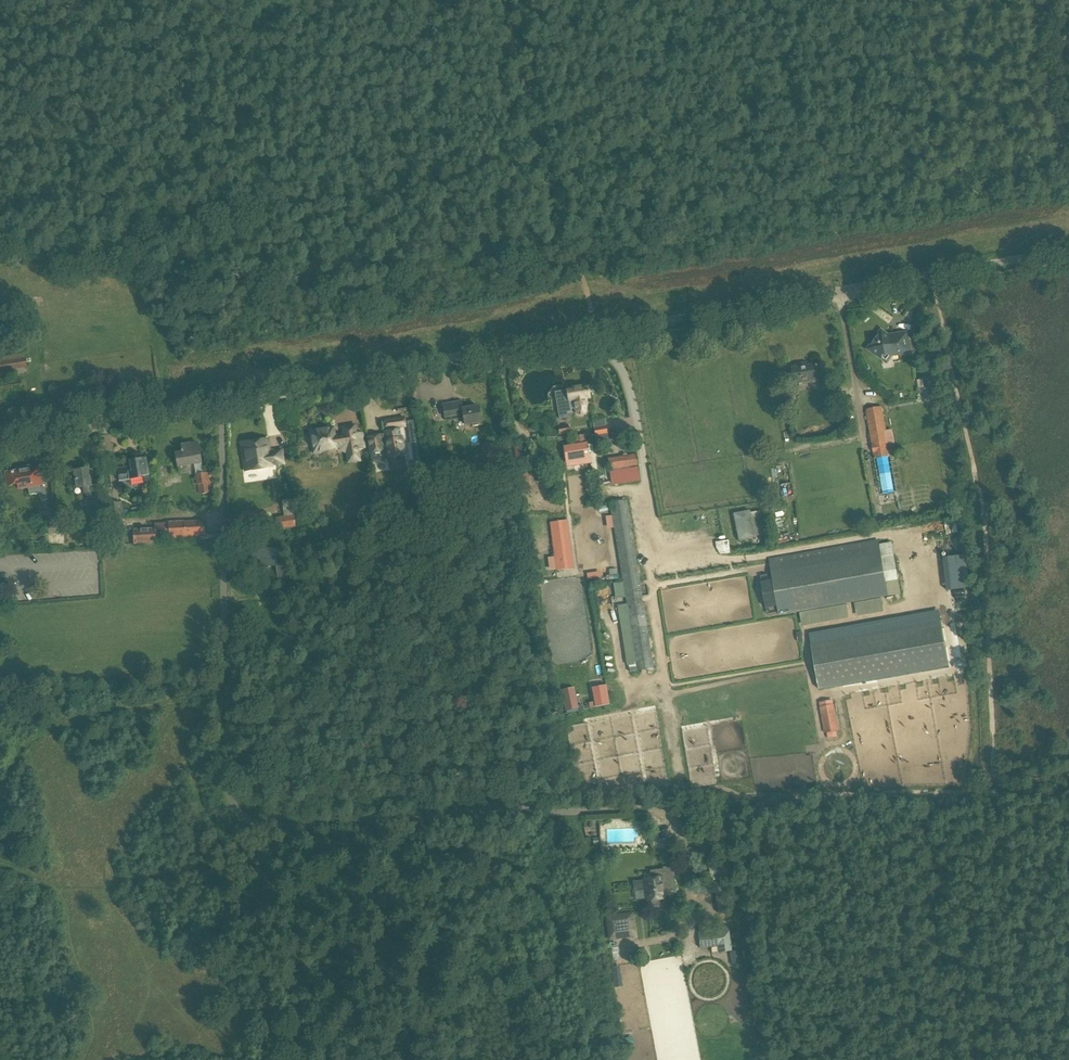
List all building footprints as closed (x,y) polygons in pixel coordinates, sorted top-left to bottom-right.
[(6,330),(9,351),(17,350),(14,329),(6,330)] [(870,347),(869,349),(878,356),(880,354),(883,357),(891,355),(893,357),(898,356),(899,354),(910,352),(907,333),(893,335),(894,336),(889,337),(881,331),(876,339),(873,340),(870,345),(870,347)] [(26,354),(0,358),(0,371),(28,367),(26,354)] [(791,370),(793,385),(809,382),(809,379),(818,377),(816,367),(816,365),(815,365),(815,366),(804,367),(803,363),(795,365),(796,369),(791,370)] [(589,397),(587,385),(566,388),(566,389),(560,391),(561,397),(557,398),(561,417),(559,417),(559,418),(568,416),(567,409),(574,408),(575,412),(578,414),(581,415),(584,413),(586,410),(586,407),(584,398),(589,397)] [(787,401),(793,400),(790,385),(784,386),(787,401)] [(464,427),(481,424),(479,407),(463,409),(461,401),(443,405),(445,422),(463,419),(464,427)] [(873,452),(890,449),(882,407),(866,410),(873,452)] [(381,436),(368,438),(370,453),(372,461),(372,463),(385,461),(385,459),(388,458),(388,459),(391,458),(391,460),(394,462),(401,461),(403,458),(402,456),(405,456),(403,445),(402,445),(399,430),(399,428),(406,426),(404,418),(385,421),(386,430),(389,429),(390,431),(385,432),(387,441),(382,441),(381,436)] [(407,422),(409,435),(416,434),(414,421),(407,422)] [(594,427),(595,435),(607,433),(606,425),(594,427)] [(359,460),(354,426),(343,428),(344,435),(333,436),(332,429),(317,432),(315,430),(312,430),(310,433),(311,436),(313,437),(315,446),(313,448),(313,451),(316,453),(318,452),(320,450),(335,448),(335,447),(346,445),(349,462),(359,460)] [(608,439),(607,433),(595,435),(596,441),(608,439)] [(256,441),(254,441),(257,462),(258,467),(258,469),(272,467),(272,465),(284,464),(282,450),(270,452),(269,439),(262,440),(260,439),(257,440),(256,441)] [(248,442),(241,443),(244,464),(245,470),(245,471),(248,471),(258,469),(258,467),(257,462),(254,441),(253,441),(252,440),(249,441),(248,442)] [(176,453),(179,468),(202,464),(197,442),(181,445),(183,452),(176,453)] [(587,442),(563,446),(567,467),(574,466),(573,459),(583,458),(584,464),(591,463),(587,442)] [(890,449),(873,452),(881,495),(897,492),(890,449)] [(131,480),(143,478),(143,483),(150,482),(146,458),(144,459),(144,455),(137,456),(138,460),(131,461),(132,467),(118,470),(120,482),(131,480)] [(636,455),(608,459),(612,485),(640,481),(636,455)] [(17,472),(7,474),(9,486),(17,484),(18,490),(28,488),(29,495),(38,494),(42,502),(48,501),(45,486),(41,487),(40,481),(45,480),(44,471),(39,471),(39,467),(27,469),(27,466),(17,468),(17,472)] [(83,488),(84,495),(92,493),(91,487),(92,487),(89,468),(74,471),(76,480),(72,480),(73,489),(77,489),(83,488)] [(206,473),(196,474),(197,487),(208,486),(206,473)] [(101,484),(93,485),(97,507),(105,506),(101,484)] [(611,503),(624,582),(613,583),(616,599),(626,597),(627,604),(617,606),(626,664),(627,666),(629,666),(630,673),(653,669),(626,501),(611,503)] [(123,520),(121,504),(107,506),(109,522),(123,520)] [(142,514),(141,507),(132,508),(133,516),(142,514)] [(738,540),(755,537),(750,510),(732,513),(738,540)] [(294,529),(292,519),(276,521),(277,531),(294,529)] [(568,569),(562,521),(550,523),(556,571),(568,569)] [(97,524),(98,537),(107,536),(106,523),(97,524)] [(780,618),(889,598),(878,541),(770,560),(780,618)] [(276,546),(250,549),(251,558),(252,568),(278,565),(278,564),(276,546)] [(945,592),(971,589),(967,554),(941,557),(945,592)] [(278,566),(277,566),(279,584),(289,583),(287,563),(278,564),(278,565),(278,566)] [(882,600),(855,605),(857,614),(884,609),(882,600)] [(847,607),(800,615),(802,624),(849,616),(847,607)] [(940,611),(809,634),(811,644),(819,690),(950,666),(946,647),(945,641),(941,621),(940,611)] [(569,711),(578,709),(574,687),(564,689),(569,711)] [(833,700),(819,703),(820,707),(825,734),(832,733),(839,731),(834,704),(833,700)] [(711,838),(697,840),(698,848),(701,847),(702,854),(713,852),(711,838)] [(645,882),(634,883),(635,892),(646,891),(648,911),(665,909),(663,891),(674,890),(673,878),(675,878),(674,876),(674,874),(673,873),(672,872),(670,870),(669,869),(667,869),(666,869),(664,869),(663,869),(664,870),(656,871),(650,872),(651,879),(644,879),(645,882)] [(725,882),(698,886),(700,896),(726,891),(725,882)] [(632,914),(607,917),(610,939),(635,936),(632,914)] [(729,931),(728,927),(698,931),(701,949),(718,946),(719,953),(732,951),(730,931),(729,931)] [(612,966),(611,967),(614,987),(616,986),(622,985),(619,965),(612,966)]
